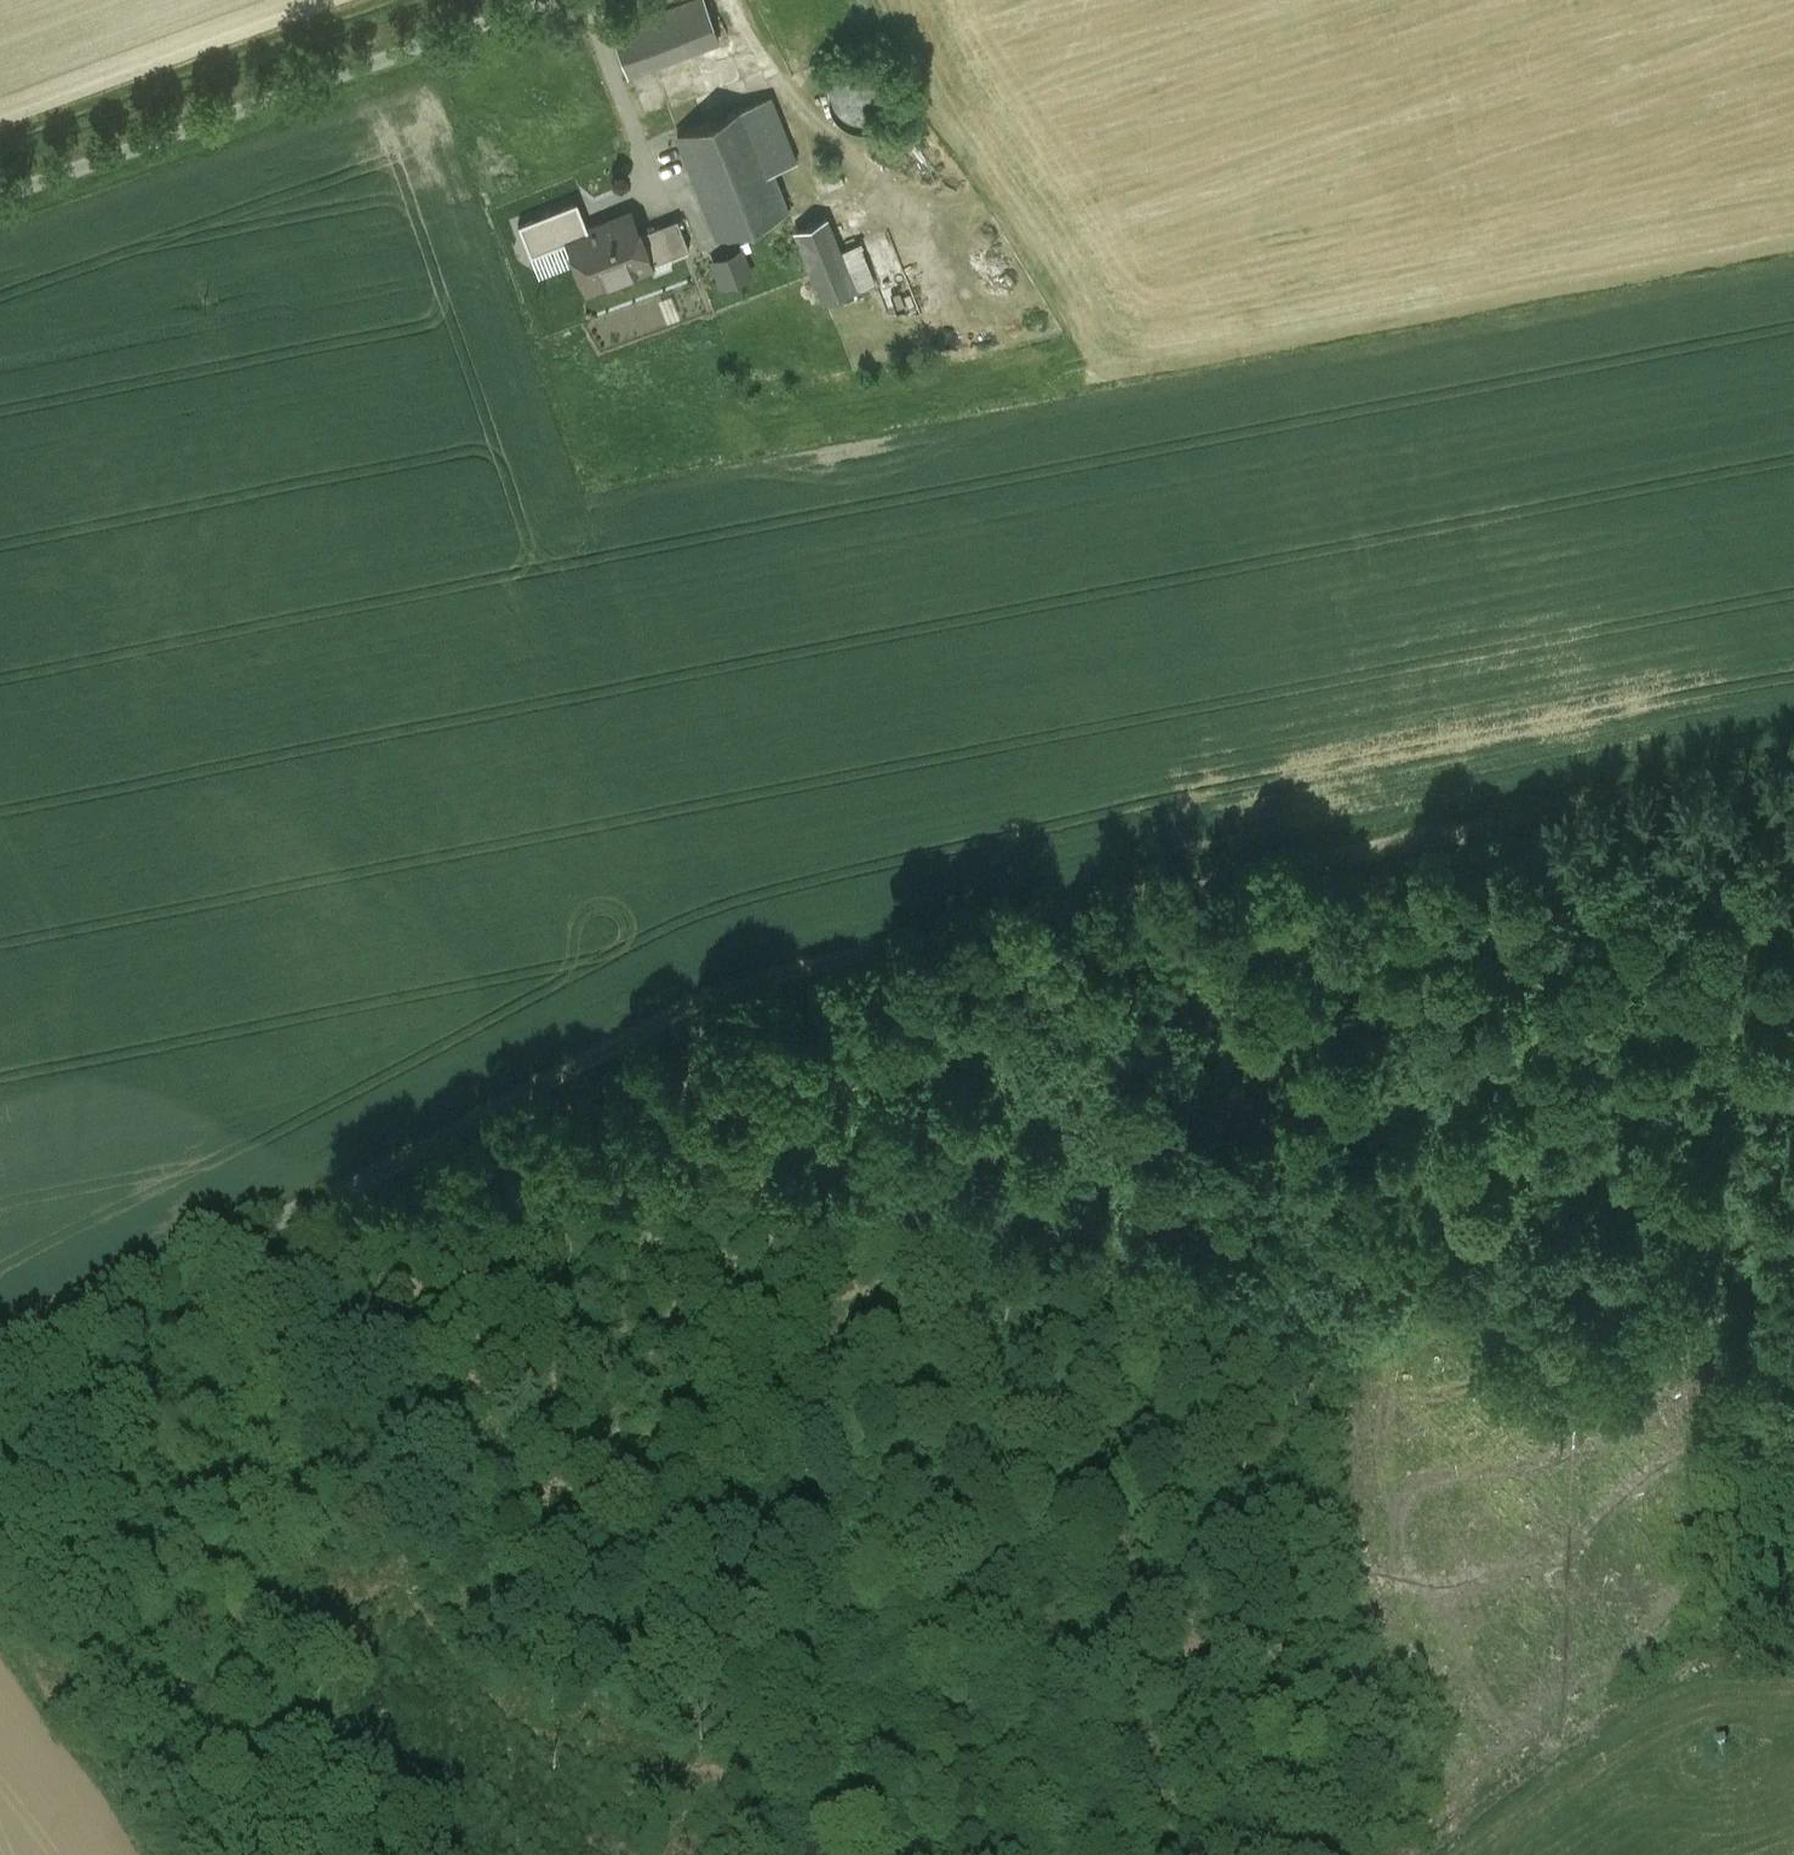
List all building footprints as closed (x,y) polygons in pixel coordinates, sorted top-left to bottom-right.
[(611,31),(626,71),(718,37),(704,0),(691,0),(611,31)] [(894,110),(896,97),(894,84),(886,73),(875,66),(861,63),(848,66),(837,74),(830,85),(828,98),(830,111),(838,122),(849,130),(863,132),(876,129),(887,121),(894,110)] [(770,96),(745,106),(771,171),(796,161),(770,96)] [(745,106),(677,133),(703,198),(771,171),(745,106)] [(771,171),(703,198),(718,236),(787,210),(771,171)] [(630,213),(601,224),(601,225),(567,238),(587,288),(650,264),(646,256),(638,234),(630,213)] [(677,218),(638,234),(646,256),(665,248),(669,257),(689,248),(677,218)] [(824,218),(797,228),(817,279),(826,301),(853,290),(831,236),(824,218)] [(852,227),(831,236),(853,290),(874,282),(852,227)] [(709,257),(720,286),(755,272),(744,243),(709,257)]
